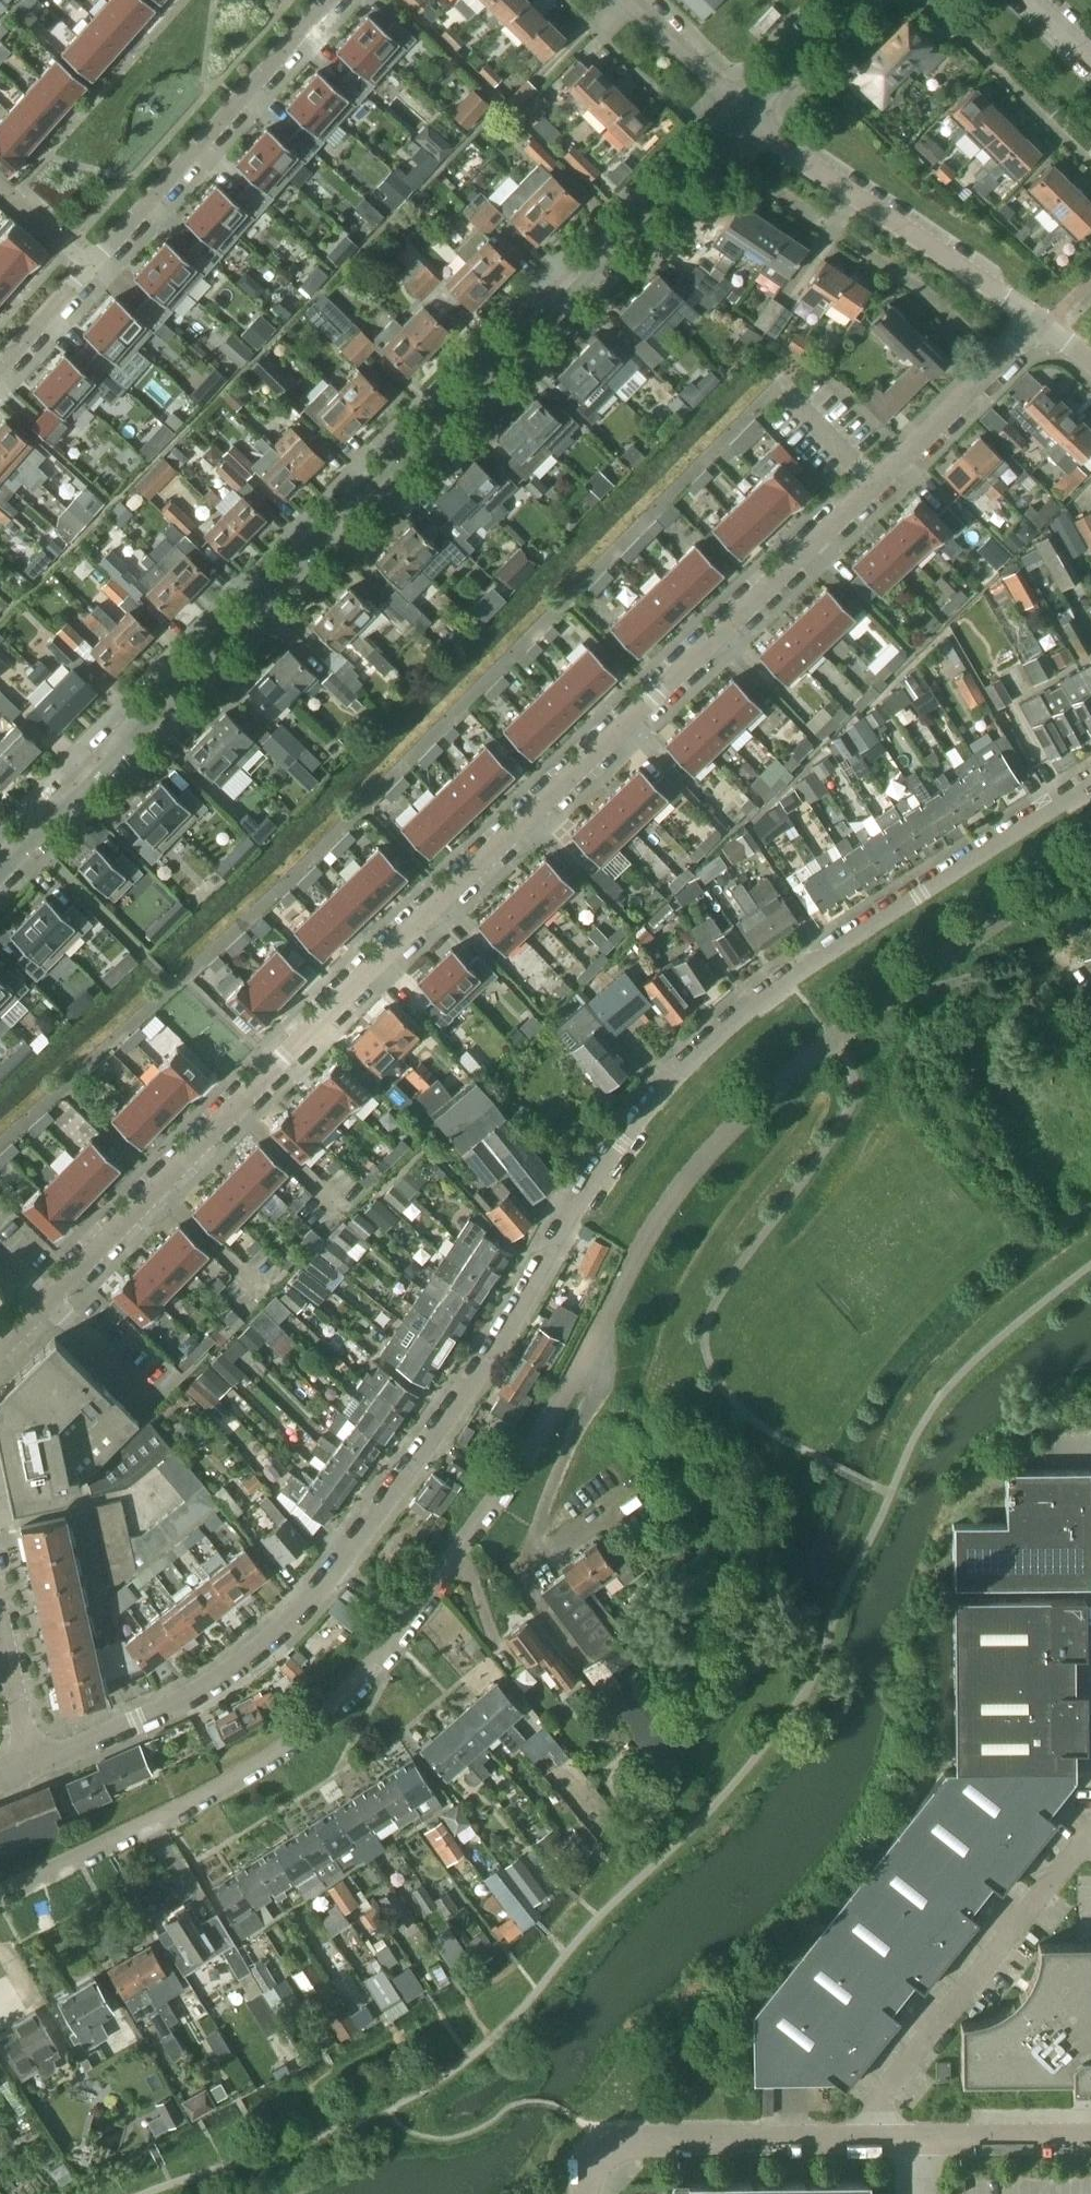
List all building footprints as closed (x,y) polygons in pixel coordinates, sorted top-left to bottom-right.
[(34,0),(22,0),(15,7),(16,12),(27,22),(27,7),(34,0)] [(110,0),(107,0),(92,16),(122,42),(138,25),(110,0)] [(147,0),(110,0),(138,25),(154,6),(147,0)] [(428,3),(425,0),(416,0),(411,5),(416,10),(420,11),(428,3)] [(489,0),(464,0),(476,13),(485,3),(489,0)] [(525,0),(489,0),(485,3),(504,22),(525,0)] [(544,18),(526,0),(525,0),(504,22),(523,40),(544,18)] [(700,17),(716,0),(683,0),(700,17)] [(761,32),(780,13),(772,5),(753,24),(761,32)] [(368,14),(352,32),(389,65),(405,48),(415,38),(395,19),(386,29),(368,14)] [(122,42),(92,16),(77,33),(106,60),(122,42)] [(13,22),(5,17),(0,22),(0,35),(13,22)] [(542,59),(564,37),(544,18),(523,40),(542,59)] [(942,54),(928,40),(927,42),(917,32),(917,30),(911,24),(909,24),(906,21),(893,35),(890,35),(884,42),(884,44),(881,47),(910,76),(920,66),(926,71),(942,54)] [(448,42),(456,33),(450,27),(441,35),(448,42)] [(389,65),(352,32),(335,50),(353,66),(344,76),(364,94),(374,84),(373,83),(389,65)] [(106,60),(77,33),(60,52),(90,78),(106,60)] [(456,50),(464,41),(456,33),(448,42),(456,50)] [(902,84),(910,76),(881,47),(861,67),(860,66),(847,80),(865,97),(870,93),(882,105),(884,102),(896,102),(902,96),(902,84)] [(69,102),(86,83),(56,57),(40,75),(69,102)] [(574,64),(559,78),(568,86),(575,94),(567,102),(579,114),(587,105),(587,106),(610,83),(590,63),(587,67),(580,60),(575,65),(574,64)] [(486,78),(494,69),(487,63),(479,71),(486,78)] [(494,86),(502,77),(494,69),(486,78),(494,86)] [(364,94),(344,76),(335,86),(317,70),(301,88),(338,122),(354,104),(355,105),(364,94)] [(69,102),(40,75),(24,93),(54,119),(69,102)] [(517,109),(536,90),(526,80),(507,99),(517,109)] [(606,124),(629,101),(610,83),(587,106),(606,124)] [(338,122),(301,88),(285,107),(302,122),(293,132),(314,151),(323,140),(338,122)] [(964,130),(989,104),(973,88),(947,113),(964,130)] [(538,112),(548,102),(538,92),(518,111),(537,130),(547,121),(538,112)] [(54,119),(24,93),(8,110),(38,137),(54,119)] [(625,143),(648,120),(629,101),(606,124),(625,143)] [(980,146),(1005,120),(989,104),(964,130),(980,146)] [(8,110),(0,120),(0,134),(24,156),(25,155),(23,154),(38,137),(8,110)] [(996,162),(1022,136),(1005,120),(980,146),(996,162)] [(314,151),(293,132),(284,142),(267,127),(251,145),(288,179),(303,161),(304,162),(314,151)] [(433,131),(421,145),(438,160),(450,146),(433,131)] [(0,134),(0,167),(8,174),(24,156),(0,134)] [(1012,178),(1038,152),(1022,136),(996,162),(1012,178)] [(930,137),(918,149),(931,163),(943,150),(930,137)] [(403,145),(402,149),(409,155),(409,156),(427,172),(436,161),(418,145),(418,146),(409,138),(403,145)] [(576,200),(547,171),(556,162),(533,139),(523,148),(539,163),(518,185),(555,222),(576,200)] [(288,179),(251,145),(234,163),(252,179),(243,189),(263,207),(273,197),(272,196),(288,179)] [(569,161),(578,151),(571,145),(562,154),(569,161)] [(597,171),(578,151),(569,161),(588,180),(597,171)] [(942,160),(932,171),(944,182),(954,172),(942,160)] [(1041,206),(1066,181),(1050,164),(1024,190),(1041,206)] [(400,179),(383,199),(394,209),(411,189),(400,179)] [(1057,223),(1083,197),(1066,181),(1041,206),(1057,223)] [(263,207),(243,189),(234,199),(216,183),(200,201),(237,235),(253,217),(254,218),(263,207)] [(555,222),(518,185),(498,206),(535,242),(555,222)] [(1031,249),(1037,254),(1044,247),(1053,237),(1056,239),(1064,230),(1074,239),(1090,221),(1090,205),(1083,197),(1057,223),(1038,241),(1031,249)] [(237,235),(200,201),(184,220),(201,235),(192,245),(213,264),(222,253),(221,253),(237,235)] [(494,225),(470,201),(461,211),(485,234),(494,225)] [(743,243),(761,217),(739,201),(721,228),(732,236),(712,264),(723,271),(743,243)] [(1005,204),(998,211),(1005,218),(1012,211),(1005,204)] [(375,208),(366,218),(375,226),(384,216),(375,208)] [(9,216),(0,226),(0,241),(30,268),(47,249),(9,216)] [(1032,216),(1024,224),(1030,230),(1038,222),(1032,216)] [(765,259),(783,232),(761,217),(743,243),(764,258),(765,259)] [(780,285),(805,247),(783,232),(765,259),(764,258),(757,269),(780,285)] [(213,264),(192,245),(183,255),(166,240),(149,258),(187,291),(203,274),(213,264)] [(512,266),(486,240),(465,261),(491,287),(512,266)] [(0,241),(0,272),(13,283),(28,267),(30,268),(0,241)] [(337,245),(328,255),(338,265),(347,254),(337,245)] [(439,280),(406,248),(397,257),(406,266),(430,290),(439,280)] [(187,291),(149,258),(133,276),(151,292),(142,302),(162,320),(171,310),(171,309),(187,291)] [(828,300),(846,274),(823,259),(799,297),(812,305),(819,294),(828,300)] [(491,287),(465,261),(445,281),(471,307),(491,287)] [(318,266),(309,276),(319,285),(328,275),(318,266)] [(430,290),(406,266),(397,276),(421,299),(430,290)] [(695,266),(687,276),(707,292),(716,282),(695,266)] [(13,283),(0,272),(0,298),(13,283)] [(658,273),(638,293),(662,317),(672,326),(684,314),(691,320),(698,312),(692,306),(658,273)] [(852,315),(869,289),(846,274),(828,300),(852,315)] [(716,282),(707,292),(717,300),(725,290),(716,282)] [(735,284),(726,296),(734,302),(743,289),(735,284)] [(638,293),(618,313),(645,339),(634,351),(644,361),(652,368),(663,356),(659,352),(666,344),(660,338),(672,326),(662,317),(638,293)] [(702,295),(695,303),(703,310),(710,302),(702,295)] [(162,320),(142,302),(133,312),(115,296),(99,314),(136,348),(152,330),(153,331),(162,320)] [(284,296),(274,308),(286,318),(296,306),(284,296)] [(765,331),(782,305),(771,298),(754,324),(765,331)] [(884,417),(928,373),(930,375),(949,357),(924,332),(922,335),(889,302),(870,321),(903,354),(906,351),(915,360),(883,392),(876,385),(864,396),(884,417)] [(449,331),(422,305),(401,326),(427,352),(449,331)] [(775,338),(793,312),(782,305),(765,331),(775,338)] [(136,348),(99,314),(82,333),(100,348),(91,358),(112,377),(121,366),(120,365),(136,348)] [(393,318),(371,341),(375,345),(374,347),(381,354),(385,351),(407,373),(427,352),(401,326),(393,318)] [(371,341),(352,322),(342,331),(366,354),(374,347),(375,345),(371,341)] [(366,354),(342,331),(333,340),(357,364),(366,354)] [(794,351),(803,338),(795,332),(786,345),(794,351)] [(644,361),(634,351),(622,339),(611,350),(597,336),(577,356),(614,391),(644,361)] [(802,356),(811,343),(803,338),(794,351),(802,356)] [(240,342),(228,355),(241,367),(253,353),(240,342)] [(112,377),(91,358),(82,368),(65,352),(48,371),(86,404),(83,400),(98,383),(102,387),(112,377)] [(614,391),(577,356),(558,376),(573,391),(566,399),(591,423),(599,415),(595,411),(614,391)] [(276,367),(264,379),(278,393),(290,380),(276,367)] [(385,396),(358,369),(337,391),(364,417),(385,396)] [(691,404),(704,391),(717,377),(709,370),(695,386),(690,381),(679,392),(691,404)] [(86,404),(48,371),(32,389),(49,405),(40,415),(61,433),(71,423),(70,422),(86,404)] [(328,381),(303,407),(323,427),(328,422),(343,438),(364,417),(337,391),(328,381)] [(1018,399),(1007,410),(1031,433),(1041,423),(1042,424),(1062,402),(1043,383),(1023,403),(1018,399)] [(194,385),(189,392),(203,405),(213,394),(202,385),(194,385)] [(288,385),(278,395),(295,411),(304,401),(288,385)] [(671,402),(671,408),(677,415),(687,405),(678,396),(671,402)] [(551,452),(578,424),(561,407),(553,415),(536,398),(516,418),(551,452)] [(1041,423),(1031,433),(1042,445),(1037,450),(1044,457),(1047,454),(1048,454),(1081,421),(1062,402),(1042,424),(1041,423)] [(171,415),(164,423),(174,433),(182,425),(171,415)] [(551,452),(516,418),(497,437),(515,454),(507,462),(524,479),(551,452)] [(30,442),(5,419),(0,424),(0,445),(36,478),(44,469),(22,450),(30,442)] [(1025,440),(1006,421),(995,432),(1014,451),(1025,440)] [(1048,454),(1056,463),(1066,473),(1051,489),(1061,499),(1080,479),(1085,474),(1075,464),(1079,460),(1090,448),(1090,431),(1081,421),(1048,454)] [(323,459),(291,427),(272,447),(280,455),(304,478),(323,459)] [(738,435),(729,444),(735,450),(745,441),(738,435)] [(1009,466),(979,436),(960,455),(1000,493),(1006,486),(998,478),(1009,466)] [(271,447),(261,437),(256,443),(265,452),(271,447)] [(156,451),(145,441),(138,450),(148,459),(156,451)] [(777,442),(751,466),(760,476),(791,509),(809,492),(792,473),(800,466),(777,442)] [(726,460),(735,450),(729,444),(720,453),(726,460)] [(0,445),(0,475),(8,467),(29,486),(36,478),(0,445)] [(256,468),(232,445),(222,455),(245,479),(256,468)] [(630,449),(622,458),(631,466),(639,457),(630,449)] [(304,478),(280,455),(262,474),(285,497),(304,478)] [(960,455),(942,473),(968,498),(971,499),(980,490),(982,490),(984,491),(993,500),(1000,493),(960,455)] [(148,498),(176,468),(163,456),(135,485),(148,498)] [(475,460),(455,479),(496,519),(506,509),(499,502),(516,485),(496,466),(489,474),(475,460)] [(244,480),(224,461),(215,471),(235,490),(244,480)] [(705,468),(696,478),(702,484),(711,474),(705,468)] [(613,485),(598,471),(586,485),(600,498),(613,485)] [(544,486),(534,475),(525,485),(535,495),(544,486)] [(791,509),(760,476),(760,477),(762,479),(745,494),(773,523),(789,507),(791,509)] [(693,493),(702,484),(696,478),(687,487),(693,493)] [(455,479),(436,499),(452,514),(458,520),(470,532),(479,523),(485,529),(496,519),(455,479)] [(76,499),(69,507),(86,522),(93,514),(103,503),(86,488),(76,499)] [(220,497),(211,488),(204,495),(213,504),(220,497)] [(265,517),(255,507),(242,494),(223,514),(246,536),(265,517)] [(773,523),(745,494),(728,511),(756,539),(773,523)] [(918,495),(900,512),(935,548),(952,532),(955,535),(965,525),(946,505),(936,514),(918,495)] [(3,499),(0,502),(0,507),(20,525),(26,519),(3,499)] [(195,524),(172,501),(162,512),(184,534),(185,534),(195,524)] [(118,504),(107,515),(117,525),(128,514),(118,504)] [(1031,505),(1023,513),(1038,527),(1045,519),(1031,505)] [(15,531),(20,525),(0,507),(0,518),(15,531)] [(70,539),(86,522),(69,507),(60,518),(57,527),(70,539)] [(1087,551),(1065,510),(1052,524),(1071,560),(1087,551)] [(756,539),(728,511),(711,528),(738,556),(756,539)] [(935,548),(900,512),(899,513),(901,515),(885,530),(913,559),(929,544),(934,549),(935,548)] [(246,536),(223,514),(215,522),(212,519),(203,528),(206,531),(204,533),(227,556),(246,536)] [(1090,515),(1076,523),(1086,542),(1090,539),(1090,515)] [(646,528),(653,534),(662,525),(656,519),(646,528)] [(467,554),(456,543),(448,534),(436,546),(413,523),(411,525),(410,524),(402,533),(402,534),(394,542),(431,579),(450,560),(456,566),(467,554)] [(913,559),(885,530),(868,547),(896,576),(913,559)] [(1015,533),(1006,542),(1015,551),(1024,542),(1015,533)] [(175,544),(157,562),(189,594),(208,576),(200,568),(210,559),(185,534),(184,534),(175,544)] [(1079,580),(1054,535),(1037,544),(1062,590),(1079,580)] [(639,536),(630,545),(636,551),(645,542),(639,536)] [(410,599),(430,579),(430,580),(431,579),(394,542),(385,551),(385,550),(375,559),(376,560),(374,562),(398,585),(396,587),(397,588),(388,598),(412,622),(422,632),(432,621),(410,599)] [(695,543),(677,560),(704,588),(722,571),(695,543)] [(627,560),(636,551),(630,545),(621,554),(627,560)] [(33,578),(53,557),(41,546),(21,567),(33,578)] [(896,576),(868,547),(850,564),(878,592),(896,576)] [(704,588),(677,560),(660,576),(687,605),(704,588)] [(189,594),(166,572),(157,562),(140,580),(149,589),(147,591),(170,614),(189,594)] [(509,562),(497,574),(509,586),(521,574),(509,562)] [(606,569),(597,579),(603,585),(612,575),(606,569)] [(1038,601),(1022,570),(1004,579),(1021,611),(1038,601)] [(687,605),(660,576),(643,592),(670,621),(687,605)] [(127,593),(111,577),(102,587),(117,602),(127,593)] [(594,594),(603,585),(597,579),(588,588),(594,594)] [(412,622),(388,598),(378,608),(376,606),(373,609),(350,587),(348,588),(339,597),(339,598),(332,606),(363,637),(387,618),(401,632),(412,622)] [(826,587),(808,604),(836,633),(854,616),(826,587)] [(959,589),(950,598),(956,604),(966,595),(959,589)] [(670,621),(643,592),(626,609),(653,637),(670,621)] [(956,604),(950,598),(941,607),(947,614),(956,604)] [(151,633),(128,610),(116,623),(98,604),(91,611),(99,620),(109,630),(132,652),(151,633)] [(836,633),(808,604),(791,620),(819,649),(836,633)] [(393,666),(363,637),(332,606),(323,614),(313,623),(314,624),(312,625),(335,648),(323,660),(334,671),(346,658),(336,649),(347,638),(366,657),(365,657),(384,675),(393,666)] [(653,637),(626,609),(608,626),(636,654),(653,637)] [(99,620),(91,611),(85,617),(93,626),(99,620)] [(933,615),(924,624),(930,630),(940,621),(933,615)] [(1075,619),(1063,626),(1082,658),(1090,653),(1090,647),(1075,619)] [(819,649),(791,620),(774,637),(802,665),(819,649)] [(82,638),(67,623),(58,632),(73,647),(82,638)] [(549,640),(558,631),(552,624),(542,634),(549,640)] [(132,652),(109,630),(90,649),(113,672),(132,652)] [(76,652),(57,634),(47,643),(67,662),(76,652)] [(802,665),(774,637),(757,654),(784,682),(802,665)] [(532,657),(541,647),(535,641),(526,650),(532,657)] [(588,645),(570,662),(597,691),(615,674),(588,645)] [(319,679),(289,649),(269,669),(296,695),(303,689),(305,691),(308,690),(319,679)] [(1062,649),(1051,656),(1058,668),(1069,662),(1062,649)] [(523,666),(532,657),(526,650),(517,660),(523,666)] [(1053,675),(1042,656),(1030,663),(1041,682),(1053,675)] [(52,671),(41,660),(34,667),(45,678),(52,671)] [(597,691),(570,662),(553,679),(580,707),(597,691)] [(881,679),(890,670),(884,663),(875,673),(881,679)] [(1078,670),(1090,693),(1090,663),(1078,670)] [(95,689),(72,666),(53,686),(76,708),(95,689)] [(45,678),(34,667),(27,674),(38,685),(45,678)] [(296,695),(269,669),(249,690),(272,712),(283,701),(287,705),(296,695)] [(1019,670),(1003,679),(1013,697),(1030,688),(1019,670)] [(1078,670),(1058,682),(1059,684),(1088,735),(1090,734),(1090,693),(1078,670)] [(967,672),(955,678),(974,711),(985,705),(967,672)] [(332,673),(322,683),(347,706),(348,705),(355,711),(362,705),(355,698),(356,697),(332,673)] [(499,691),(508,681),(502,675),(493,684),(499,691)] [(934,704),(926,692),(924,693),(913,676),(900,684),(920,714),(934,704)] [(732,677),(715,694),(742,723),(760,706),(732,677)] [(580,707),(553,679),(536,695),(563,724),(580,707)] [(1012,701),(1000,681),(986,689),(997,709),(1012,701)] [(490,700),(499,691),(493,684),(484,694),(490,700)] [(1047,687),(1038,692),(1049,713),(1068,746),(1088,735),(1059,684),(1049,690),(1047,687)] [(871,685),(862,694),(868,700),(878,691),(871,685)] [(76,708),(53,686),(34,705),(57,727),(76,708)] [(0,691),(0,692),(0,708),(11,718),(19,710),(0,691)] [(906,704),(898,692),(884,702),(892,714),(906,704)] [(742,723),(715,694),(698,710),(725,739),(742,723)] [(859,709),(868,700),(862,694),(853,703),(859,709)] [(563,724),(536,695),(519,711),(546,740),(563,724)] [(1068,746),(1049,713),(1038,719),(1027,699),(1017,705),(1047,758),(1068,746)] [(840,707),(814,733),(818,737),(823,736),(847,713),(840,707)] [(725,739),(698,710),(681,727),(708,755),(725,739)] [(884,722),(876,710),(866,716),(874,729),(884,722)] [(546,740),(519,711),(501,728),(529,757),(546,740)] [(226,713),(206,733),(233,759),(239,766),(246,759),(258,747),(248,737),(249,736),(241,728),(226,713)] [(874,743),(856,716),(845,727),(862,752),(874,743)] [(16,723),(0,739),(0,746),(20,765),(39,746),(16,723)] [(305,749),(281,724),(271,734),(295,759),(305,749)] [(449,741),(458,731),(452,725),(443,735),(449,741)] [(708,755),(681,727),(663,744),(691,772),(708,755)] [(843,732),(831,741),(833,743),(842,758),(854,750),(855,750),(843,732)] [(206,733),(186,754),(203,770),(209,776),(219,786),(239,766),(233,759),(206,733)] [(295,759),(271,734),(262,744),(263,749),(284,770),(295,759)] [(979,748),(970,755),(976,765),(977,764),(996,794),(1016,781),(1026,774),(1000,735),(990,741),(979,748)] [(432,758),(442,748),(435,742),(426,751),(432,758)] [(486,744),(468,761),(495,789),(513,772),(486,744)] [(0,746),(0,784),(1,784),(20,765),(0,746)] [(423,767),(432,758),(426,751),(417,761),(423,767)] [(782,764),(788,771),(798,761),(792,755),(782,764)] [(996,794),(977,764),(976,765),(970,755),(950,768),(956,778),(976,807),(996,794)] [(835,769),(828,758),(813,769),(820,780),(835,769)] [(495,789),(468,761),(451,777),(478,806),(495,789)] [(682,793),(663,774),(654,783),(639,767),(621,784),(648,813),(666,796),(672,802),(682,793)] [(820,786),(810,771),(796,785),(804,797),(820,786)] [(940,774),(930,781),(936,790),(937,790),(957,820),(976,807),(956,778),(948,783),(942,773),(940,774)] [(759,775),(749,784),(756,791),(767,801),(776,792),(770,786),(766,782),(759,775)] [(399,791),(409,782),(402,776),(393,785),(399,791)] [(785,783),(779,776),(770,786),(776,792),(785,783)] [(478,806),(451,777),(434,793),(461,822),(478,806)] [(160,780),(142,798),(178,834),(196,816),(196,817),(206,806),(187,787),(177,796),(160,780)] [(648,813),(621,784),(604,800),(631,829),(648,813)] [(390,801),(399,791),(393,785),(384,794),(390,801)] [(923,785),(912,792),(919,802),(917,803),(937,833),(957,820),(937,790),(936,790),(929,795),(923,785)] [(802,804),(794,791),(779,801),(787,813),(802,804)] [(461,822),(434,793),(417,810),(444,838),(461,822)] [(178,834),(142,798),(124,817),(141,833),(131,843),(151,862),(161,852),(160,852),(178,834)] [(748,798),(739,807),(745,813),(755,804),(748,798)] [(902,798),(891,806),(893,809),(917,846),(937,833),(917,803),(909,808),(902,798)] [(631,829),(604,800),(587,817),(614,845),(631,829)] [(772,825),(784,817),(776,805),(765,813),(751,825),(761,836),(772,825)] [(891,806),(873,817),(880,828),(879,829),(898,859),(917,846),(893,809),(891,806)] [(444,838),(417,810),(399,827),(427,855),(444,838)] [(246,813),(238,822),(259,842),(275,825),(266,816),(258,825),(246,813)] [(618,849),(614,845),(587,817),(569,834),(600,866),(618,849)] [(862,824),(852,831),(859,841),(858,842),(878,872),(898,859),(879,829),(877,829),(869,835),(862,824)] [(715,827),(688,854),(695,860),(718,836),(718,831),(715,827)] [(345,847),(354,837),(348,831),(339,840),(345,847)] [(758,847),(747,831),(721,848),(731,862),(744,854),(745,856),(758,847)] [(246,836),(233,849),(243,858),(256,845),(246,836)] [(844,836),(831,845),(833,849),(837,856),(839,855),(859,885),(878,872),(858,842),(851,846),(844,836)] [(336,856),(345,847),(339,840),(330,850),(336,856)] [(122,852),(112,862),(96,845),(77,865),(113,900),(131,881),(132,882),(142,872),(122,852)] [(859,885),(839,855),(837,856),(833,849),(831,845),(811,858),(818,868),(819,868),(839,898),(859,885)] [(379,846),(361,863),(388,892),(406,875),(379,846)] [(705,881),(727,865),(719,854),(697,870),(705,881)] [(558,906),(576,889),(545,857),(527,874),(558,906)] [(839,898),(819,868),(818,868),(811,858),(784,876),(808,913),(817,907),(820,910),(839,898)] [(388,892),(361,863),(344,880),(371,908),(388,892)] [(312,880),(321,871),(315,865),(306,874),(312,880)] [(621,888),(611,878),(600,866),(600,865),(591,874),(603,886),(612,896),(621,888)] [(684,883),(694,874),(687,868),(678,877),(684,883)] [(303,890),(312,880),(306,874),(296,883),(303,890)] [(558,907),(558,906),(527,874),(510,890),(538,919),(554,903),(558,907)] [(675,893),(684,883),(678,877),(669,886),(675,893)] [(795,921),(776,893),(765,877),(745,891),(775,934),(795,921)] [(371,908),(344,880),(327,896),(354,925),(371,908)] [(775,934),(745,891),(739,883),(728,890),(744,914),(735,921),(754,949),(775,934)] [(662,894),(656,888),(646,898),(653,904),(662,894)] [(285,905),(295,897),(289,890),(279,899),(285,905)] [(538,919),(510,890),(493,907),(521,935),(538,919)] [(690,902),(681,891),(670,899),(679,910),(690,902)] [(354,925),(327,896),(310,912),(337,941),(354,925)] [(45,897),(27,915),(63,951),(80,933),(81,933),(91,923),(71,904),(62,913),(45,897)] [(177,901),(169,909),(178,919),(186,910),(177,901)] [(521,935),(493,907),(476,924),(503,952),(521,935)] [(337,941),(310,912),(292,929),(319,958),(337,941)] [(63,951),(27,915),(9,934),(25,950),(16,960),(36,979),(46,969),(45,968),(63,951)] [(750,952),(731,924),(719,932),(708,916),(687,931),(705,957),(717,949),(729,967),(750,952)] [(157,921),(145,933),(154,943),(166,930),(157,921)] [(644,927),(635,936),(644,944),(652,936),(644,927)] [(241,946),(251,937),(245,931),(235,939),(241,946)] [(613,944),(607,938),(597,947),(603,953),(613,944)] [(231,955),(241,946),(235,939),(225,948),(231,955)] [(277,946),(259,964),(288,992),(305,974),(277,946)] [(451,947),(433,964),(468,1000),(485,984),(486,985),(496,975),(477,955),(467,964),(451,947)] [(670,959),(661,965),(676,988),(683,997),(692,991),(713,977),(694,949),(678,959),(675,956),(670,959)] [(214,970),(224,961),(218,955),(208,964),(214,970)] [(595,959),(586,969),(592,975),(601,966),(606,961),(600,955),(595,959)] [(288,992),(259,964),(244,980),(238,975),(273,1010),(274,1010),(272,1008),(288,992)] [(468,1000),(433,964),(416,981),(432,998),(422,1007),(441,1027),(452,1017),(451,1017),(468,1000)] [(17,997),(18,997),(28,987),(8,968),(0,976),(0,1014),(17,997)] [(583,984),(592,975),(586,969),(576,978),(583,984)] [(648,1003),(644,998),(648,995),(669,1021),(688,1006),(658,970),(636,988),(622,972),(586,1002),(612,1033),(648,1003)] [(273,1010),(238,975),(220,993),(256,1028),(273,1010)] [(564,981),(554,990),(561,996),(570,987),(564,981)] [(1090,994),(1079,1001),(1090,1021),(1090,994)] [(627,1067),(605,1042),(605,1043),(599,1037),(607,1029),(585,1004),(554,1031),(570,1049),(570,1050),(581,1063),(580,1064),(602,1089),(627,1067)] [(417,1032),(390,1005),(386,1009),(384,1007),(377,1014),(379,1016),(370,1025),(397,1052),(417,1032)] [(397,1052),(370,1025),(361,1034),(359,1032),(352,1039),(354,1041),(351,1044),(378,1071),(397,1052)] [(145,1033),(139,1027),(129,1036),(135,1042),(145,1033)] [(516,1027),(507,1037),(516,1046),(526,1037),(516,1027)] [(125,1051),(135,1042),(129,1036),(119,1045),(125,1051)] [(454,1058),(439,1042),(430,1051),(446,1066),(454,1058)] [(175,1047),(158,1065),(190,1096),(207,1078),(175,1047)] [(0,1065),(0,1077),(4,1081),(17,1068),(7,1058),(0,1065)] [(110,1065),(104,1058),(94,1067),(100,1074),(110,1065)] [(335,1058),(318,1076),(354,1111),(371,1094),(335,1058)] [(432,1071),(421,1061),(414,1068),(424,1079),(432,1071)] [(190,1096),(158,1065),(157,1065),(159,1067),(144,1083),(172,1111),(188,1095),(190,1097),(190,1096)] [(90,1083),(100,1074),(94,1067),(84,1076),(90,1083)] [(424,1079),(414,1068),(406,1076),(417,1086),(424,1079)] [(354,1111),(318,1076),(317,1077),(319,1079),(304,1095),(332,1123),(348,1107),(353,1112),(354,1111)] [(556,1180),(473,1078),(449,1097),(435,1081),(414,1098),(486,1184),(504,1169),(532,1201),(556,1180)] [(172,1111),(144,1083),(127,1100),(156,1128),(172,1111)] [(411,1100),(393,1083),(386,1091),(403,1108),(411,1100)] [(332,1123),(304,1095),(288,1111),(286,1109),(285,1110),(318,1141),(316,1139),(332,1123)] [(156,1128),(127,1100),(110,1118),(138,1145),(156,1128)] [(318,1141),(285,1110),(268,1127),(301,1159),(318,1141)] [(53,1117),(47,1111),(37,1120),(43,1126),(53,1117)] [(33,1135),(43,1126),(37,1120),(27,1129),(33,1135)] [(90,1138),(73,1156),(102,1183),(119,1166),(90,1138)] [(402,1139),(392,1148),(399,1155),(408,1145),(402,1139)] [(18,1149),(12,1142),(2,1151),(8,1158),(18,1149)] [(258,1142),(241,1160),(269,1187),(286,1170),(258,1142)] [(389,1164),(399,1155),(392,1148),(383,1157),(389,1164)] [(8,1158),(2,1151),(0,1153),(0,1165),(8,1158)] [(102,1183),(73,1156),(57,1172),(85,1200),(102,1183)] [(341,1164),(335,1158),(326,1167),(332,1173),(341,1164)] [(269,1187),(241,1160),(224,1177),(253,1204),(269,1187)] [(407,1197),(424,1178),(410,1165),(393,1185),(407,1197)] [(85,1200),(57,1172),(41,1189),(39,1187),(38,1187),(71,1219),(71,1218),(69,1216),(85,1200)] [(365,1187),(375,1178),(368,1172),(359,1181),(365,1187)] [(253,1204),(224,1177),(208,1193),(236,1221),(253,1204)] [(532,1217),(500,1181),(491,1190),(500,1199),(490,1208),(476,1191),(472,1195),(509,1237),(512,1234),(516,1233),(520,1230),(520,1227),(532,1217)] [(407,1197),(393,1185),(384,1195),(400,1210),(409,1200),(407,1197)] [(71,1219),(38,1187),(21,1205),(53,1237),(71,1219)] [(297,1196),(288,1205),(294,1211),(303,1202),(310,1195),(304,1188),(297,1196)] [(236,1221),(208,1193),(190,1211),(219,1239),(236,1221)] [(397,1216),(376,1198),(365,1210),(385,1229),(397,1216)] [(373,1226),(356,1212),(348,1221),(364,1236),(373,1226)] [(510,1252),(483,1234),(486,1230),(468,1218),(453,1240),(498,1269),(510,1252)] [(179,1223),(162,1241),(190,1269),(207,1251),(179,1223)] [(347,1249),(355,1238),(342,1227),(333,1238),(347,1249)] [(308,1244),(318,1234),(312,1228),(302,1238),(308,1244)] [(246,1248),(252,1254),(261,1245),(255,1239),(246,1248)] [(336,1266),(346,1252),(329,1239),(319,1252),(336,1266)] [(498,1269),(453,1240),(443,1256),(488,1285),(498,1269)] [(190,1269),(162,1241),(145,1258),(174,1286),(190,1269)] [(285,1268),(294,1259),(288,1252),(279,1262),(285,1268)] [(335,1270),(314,1255),(304,1267),(325,1283),(335,1270)] [(488,1285),(443,1256),(432,1273),(477,1302),(488,1285)] [(174,1286),(145,1258),(129,1274),(128,1272),(127,1273),(163,1308),(164,1307),(158,1302),(174,1286)] [(328,1288),(302,1268),(291,1282),(317,1302),(328,1288)] [(163,1308),(127,1273),(110,1290),(146,1326),(163,1308)] [(477,1302),(432,1273),(422,1288),(438,1299),(466,1318),(477,1302)] [(209,1286),(215,1293),(224,1283),(218,1277),(209,1286)] [(305,1300),(289,1285),(279,1297),(296,1311),(305,1300)] [(466,1318),(438,1299),(422,1288),(411,1305),(416,1308),(456,1334),(466,1318)] [(289,1310),(274,1296),(263,1307),(277,1322),(289,1310)] [(456,1334),(416,1308),(411,1305),(400,1322),(402,1323),(417,1332),(445,1350),(456,1334)] [(285,1329),(277,1322),(263,1307),(248,1321),(271,1344),(285,1329)] [(228,1325),(238,1316),(232,1309),(222,1319),(228,1325)] [(539,1366),(557,1339),(560,1342),(570,1327),(560,1321),(556,1326),(543,1318),(520,1354),(539,1366)] [(394,1330),(390,1338),(434,1367),(445,1350),(417,1332),(402,1323),(400,1322),(394,1330)] [(260,1337),(248,1325),(237,1336),(249,1348),(260,1337)] [(205,1349),(214,1339),(208,1333),(199,1342),(205,1349)] [(102,1386),(103,1385),(103,1384),(102,1385),(53,1337),(0,1390),(0,1453),(11,1507),(63,1496),(137,1421),(102,1386)] [(384,1347),(379,1354),(384,1357),(423,1383),(434,1367),(390,1338),(384,1347)] [(184,1370),(205,1349),(199,1342),(178,1363),(184,1370)] [(242,1372),(221,1352),(210,1364),(231,1384),(242,1372)] [(515,1404),(533,1377),(539,1366),(520,1354),(503,1381),(505,1382),(500,1388),(508,1393),(505,1397),(515,1404)] [(228,1386),(207,1365),(197,1376),(217,1397),(228,1386)] [(416,1394),(377,1365),(371,1374),(366,1371),(360,1379),(404,1410),(416,1394)] [(217,1397),(197,1376),(186,1387),(207,1407),(217,1397)] [(404,1410),(360,1379),(355,1387),(364,1393),(358,1400),(392,1426),(404,1410)] [(352,1396),(340,1412),(380,1442),(392,1426),(358,1400),(352,1396)] [(340,1412),(338,1410),(326,1426),(334,1432),(340,1424),(348,1429),(342,1438),(369,1457),(380,1442),(340,1412)] [(170,1450),(145,1420),(86,1478),(90,1494),(126,1486),(154,1464),(170,1450)] [(319,1435),(314,1442),(320,1445),(357,1473),(369,1457),(342,1438),(335,1447),(325,1439),(319,1435)] [(314,1442),(309,1449),(314,1453),(325,1461),(319,1470),(346,1489),(357,1473),(320,1445),(314,1442)] [(171,1449),(170,1450),(154,1464),(185,1500),(202,1486),(171,1449)] [(452,1460),(445,1471),(456,1479),(464,1469),(452,1460)] [(1005,1470),(1005,1523),(952,1523),(953,1586),(1090,1585),(1090,1469),(1005,1470)] [(346,1489),(319,1470),(312,1479),(301,1471),(296,1478),(334,1506),(346,1489)] [(438,1515),(456,1491),(449,1486),(449,1485),(432,1472),(408,1504),(416,1509),(420,1503),(431,1511),(431,1510),(438,1515)] [(334,1506),(296,1478),(291,1474),(279,1490),(322,1521),(334,1506)] [(250,1491),(260,1482),(254,1475),(244,1484),(250,1491)] [(217,1503),(210,1495),(202,1486),(185,1500),(199,1517),(217,1503)] [(242,1509),(222,1486),(210,1495),(217,1503),(219,1502),(231,1517),(242,1509)] [(305,1542),(266,1495),(258,1502),(276,1524),(261,1537),(281,1562),(305,1542)] [(122,1512),(119,1500),(93,1506),(95,1518),(122,1512)] [(199,1517),(185,1500),(177,1507),(190,1524),(199,1517)] [(190,1524),(177,1507),(167,1514),(181,1532),(190,1524)] [(210,1528),(221,1519),(215,1511),(203,1520),(210,1528)] [(124,1524),(122,1512),(95,1518),(98,1530),(124,1524)] [(181,1532),(167,1514),(158,1522),(171,1539),(181,1532)] [(416,1524),(402,1514),(396,1522),(409,1532),(416,1524)] [(72,1548),(66,1518),(22,1527),(28,1558),(72,1548)] [(171,1539),(158,1522),(150,1528),(163,1546),(171,1539)] [(127,1535),(124,1524),(98,1530),(101,1541),(127,1535)] [(163,1546),(150,1528),(140,1536),(153,1553),(163,1546)] [(187,1546),(198,1537),(191,1529),(180,1538),(187,1546)] [(130,1547),(128,1538),(127,1535),(101,1541),(103,1553),(130,1547)] [(153,1553),(140,1536),(128,1538),(130,1547),(132,1559),(135,1568),(153,1553)] [(175,1555),(187,1546),(180,1538),(169,1547),(175,1555)] [(682,1724),(615,1634),(621,1630),(589,1587),(599,1580),(601,1583),(616,1572),(618,1576),(629,1568),(619,1554),(609,1561),(594,1542),(561,1567),(564,1572),(539,1591),(591,1660),(583,1667),(654,1761),(682,1724)] [(132,1559),(130,1547),(103,1553),(106,1564),(132,1559)] [(264,1575),(243,1547),(225,1561),(246,1589),(264,1575)] [(79,1578),(72,1548),(28,1558),(35,1587),(79,1578)] [(246,1589),(225,1561),(216,1550),(200,1563),(208,1574),(230,1602),(246,1589)] [(153,1572),(164,1564),(158,1556),(146,1564),(153,1572)] [(118,1582),(135,1568),(132,1559),(106,1564),(110,1584),(118,1582)] [(142,1581),(153,1572),(146,1564),(135,1573),(142,1581)] [(230,1602),(208,1574),(192,1587),(213,1615),(230,1602)] [(85,1608),(79,1578),(35,1587),(41,1617),(85,1608)] [(135,1596),(125,1582),(112,1592),(123,1605),(135,1596)] [(213,1615),(192,1587),(175,1601),(197,1628),(213,1615)] [(123,1605),(112,1592),(109,1594),(113,1613),(123,1605)] [(1000,1890),(1055,1820),(1046,1813),(1074,1778),(1075,1770),(1074,1750),(1086,1750),(1085,1692),(1074,1692),(1074,1656),(1085,1656),(1084,1598),(953,1599),(954,1770),(944,1770),(751,2013),(752,2080),(834,2080),(843,2087),(899,2017),(890,2010),(913,1981),(921,1988),(977,1919),(968,1912),(991,1883),(1000,1890)] [(197,1628),(175,1601),(157,1614),(179,1642),(197,1628)] [(92,1638),(85,1608),(41,1617),(47,1647),(92,1638)] [(179,1642),(157,1614),(141,1627),(163,1655),(179,1642)] [(554,1660),(525,1621),(505,1636),(526,1663),(536,1655),(561,1687),(574,1678),(558,1656),(554,1660)] [(163,1655),(141,1627),(124,1641),(142,1665),(145,1669),(163,1655)] [(98,1668),(94,1651),(92,1638),(47,1647),(54,1677),(98,1668)] [(142,1665),(124,1641),(122,1639),(94,1651),(98,1668),(100,1679),(142,1665)] [(289,1656),(278,1667),(298,1687),(309,1676),(299,1666),(306,1660),(296,1650),(290,1657),(289,1656)] [(104,1696),(100,1679),(98,1668),(54,1677),(60,1707),(104,1696)] [(508,1719),(520,1708),(496,1681),(477,1699),(517,1745),(524,1739),(508,1719)] [(208,1752),(265,1721),(263,1718),(270,1714),(260,1695),(206,1725),(214,1740),(204,1745),(208,1752)] [(517,1745),(477,1699),(458,1715),(482,1742),(493,1732),(510,1751),(517,1745)] [(598,1702),(581,1714),(587,1722),(604,1710),(598,1702)] [(458,1715),(440,1732),(463,1759),(470,1767),(480,1777),(487,1771),(478,1761),(489,1750),(482,1742),(458,1715)] [(567,1756),(546,1730),(533,1741),(554,1767),(567,1756)] [(463,1759),(440,1732),(421,1749),(445,1775),(463,1759)] [(153,1739),(145,1742),(149,1751),(157,1747),(153,1739)] [(107,1790),(149,1772),(138,1745),(95,1763),(98,1769),(65,1783),(77,1811),(110,1797),(107,1790)] [(440,1803),(411,1757),(391,1770),(418,1812),(420,1816),(440,1803)] [(480,1777),(470,1767),(463,1773),(472,1784),(480,1777)] [(418,1812),(391,1770),(370,1784),(397,1826),(418,1812)] [(397,1826),(370,1784),(350,1796),(377,1838),(397,1826)] [(53,1817),(60,1814),(47,1785),(0,1804),(0,1857),(59,1832),(53,1817)] [(377,1838),(350,1796),(331,1809),(363,1858),(382,1845),(377,1838)] [(363,1858),(331,1809),(311,1822),(340,1866),(353,1858),(355,1862),(363,1858)] [(466,1823),(457,1810),(448,1815),(457,1828),(466,1823)] [(440,1821),(423,1832),(445,1864),(461,1853),(440,1821)] [(340,1866),(311,1822),(292,1834),(313,1867),(321,1879),(340,1866)] [(553,1830),(535,1844),(545,1857),(564,1842),(553,1830)] [(576,1832),(565,1840),(577,1855),(587,1846),(576,1832)] [(313,1867),(292,1834),(271,1848),(292,1881),(292,1880),(300,1892),(321,1879),(313,1867)] [(292,1881),(271,1848),(251,1860),(272,1894),(276,1900),(286,1894),(281,1887),(292,1881)] [(251,1860),(232,1873),(258,1914),(262,1919),(270,1914),(261,1900),(272,1894),(251,1860)] [(524,1866),(511,1876),(513,1878),(532,1904),(545,1894),(524,1866)] [(262,1919),(258,1914),(232,1873),(212,1886),(230,1913),(226,1915),(238,1935),(262,1919)] [(351,1892),(342,1878),(327,1888),(336,1902),(351,1892)] [(422,1883),(412,1890),(426,1911),(436,1904),(422,1883)] [(394,1891),(383,1898),(396,1917),(407,1910),(394,1891)] [(446,1892),(435,1900),(447,1917),(458,1908),(446,1892)] [(320,1918),(330,1933),(347,1921),(334,1903),(326,1909),(328,1912),(320,1918)] [(166,1921),(165,1922),(176,1939),(166,1945),(183,1972),(221,1948),(235,1971),(238,1976),(249,1970),(246,1964),(216,1914),(199,1924),(189,1907),(179,1913),(175,1912),(167,1917),(166,1921)] [(450,1942),(436,1951),(447,1967),(460,1958),(450,1942)] [(488,1942),(475,1952),(480,1959),(493,1949),(488,1942)] [(1038,1942),(1037,1952),(1035,1964),(1034,1968),(1027,1982),(1018,1995),(1009,2003),(1000,2010),(996,2012),(985,2017),(982,2018),(970,2020),(960,2021),(960,2079),(1070,2078),(1070,2086),(1090,2086),(1090,1942),(1038,1942)] [(386,1944),(375,1951),(385,1968),(397,1960),(386,1944)] [(177,2020),(153,1980),(165,1973),(149,1945),(128,1957),(156,2006),(169,2026),(177,2020)] [(156,2006),(128,1957),(108,1969),(137,2017),(148,2011),(164,2038),(173,2032),(169,2026),(156,2006)] [(406,1978),(395,1986),(404,2000),(423,1987),(409,1965),(401,1970),(406,1978)] [(267,1986),(258,1968),(253,1971),(262,1989),(267,1986)] [(401,1996),(382,1968),(364,1980),(382,2009),(401,1996)] [(112,2010),(93,1977),(71,1990),(90,2023),(86,2025),(95,2042),(107,2035),(98,2018),(112,2010)] [(200,2009),(184,1979),(172,1986),(189,2015),(200,2009)] [(90,2023),(71,1990),(58,1998),(77,2030),(71,2033),(76,2040),(81,2037),(86,2047),(95,2042),(86,2025),(90,2023)] [(265,2034),(279,2026),(259,1991),(244,1999),(265,2034)] [(357,2027),(340,2004),(324,2014),(340,2038),(357,2027)] [(363,2007),(351,2015),(358,2026),(370,2018),(363,2007)] [(0,2040),(0,2041),(20,2077),(36,2068),(37,2070),(41,2072),(47,2073),(52,2070),(54,2065),(54,2060),(50,2054),(58,2050),(35,2010),(12,2023),(16,2031),(0,2040)] [(108,2061),(106,2062),(116,2079),(122,2075),(112,2059),(108,2061)] [(949,2079),(949,2060),(935,2060),(935,2079),(949,2079)] [(106,2062),(102,2065),(112,2082),(116,2079),(106,2062)] [(868,2179),(687,2181),(672,2182),(668,2190),(667,2193),(869,2193),(868,2179)] [(963,2192),(963,2179),(950,2179),(950,2192),(963,2192)]
